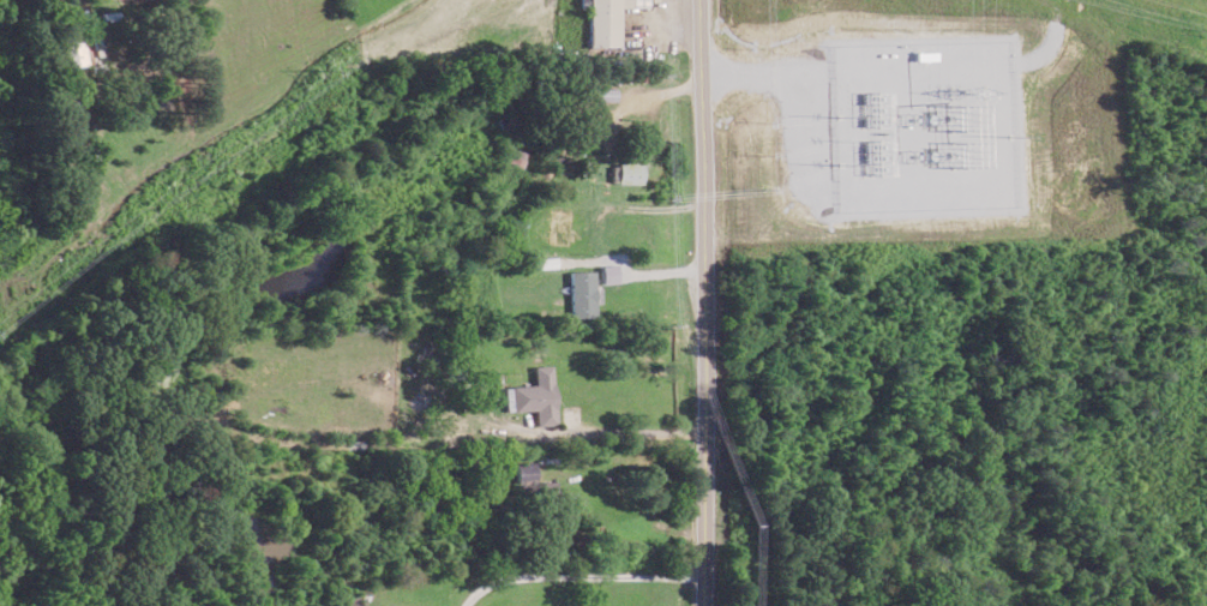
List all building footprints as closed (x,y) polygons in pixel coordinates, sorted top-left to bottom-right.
[(589,46),(619,46),(619,7),(631,6),(631,0),(588,0),(589,46)] [(58,36),(62,66),(85,63),(81,33),(58,36)] [(613,182),(641,182),(642,162),(613,162),(613,182)] [(603,282),(618,281),(617,263),(602,264),(603,282)] [(595,317),(595,270),(571,270),(571,317),(595,317)] [(555,423),(552,364),(534,365),(535,384),(504,386),(506,411),(535,409),(536,424),(555,423)] [(517,462),(519,496),(540,495),(541,505),(556,504),(555,480),(535,481),(534,461),(517,462)]
